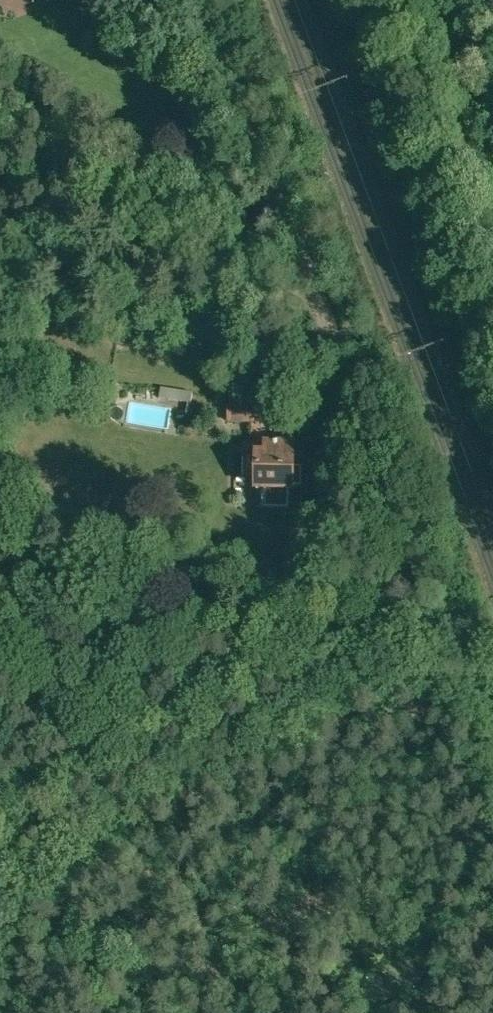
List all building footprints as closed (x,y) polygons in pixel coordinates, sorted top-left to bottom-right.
[(189,416),(200,418),(202,408),(187,406),(186,414),(189,415),(189,416)] [(227,421),(255,422),(255,411),(227,410),(227,421)] [(255,510),(289,510),(289,488),(293,488),(292,486),(301,486),(301,467),(290,467),(290,445),(289,444),(290,438),(279,438),(279,444),(264,444),(264,446),(250,446),(250,455),(256,455),(255,487),(255,510)]
